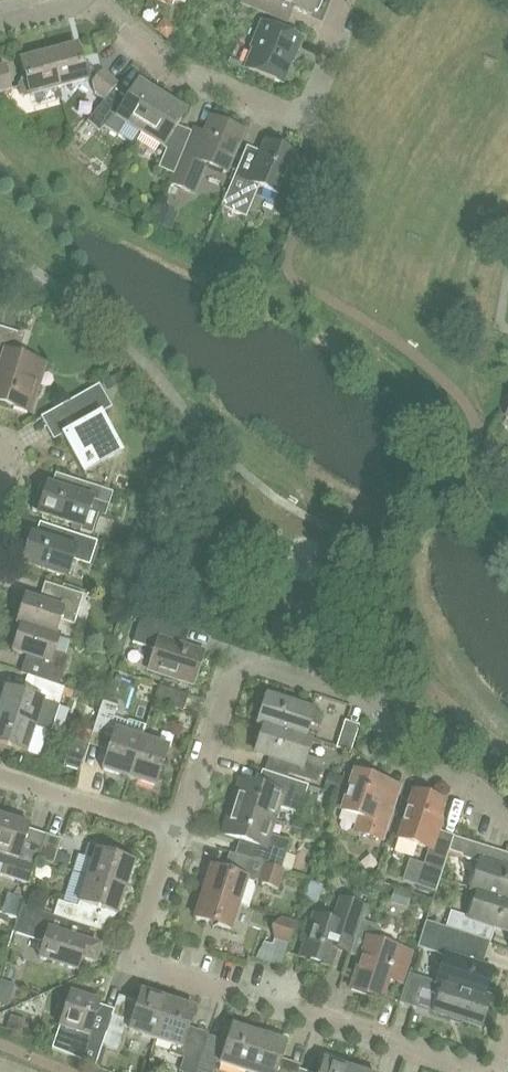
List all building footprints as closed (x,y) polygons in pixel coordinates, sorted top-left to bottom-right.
[(241,3),(287,22),(293,8),(310,15),(312,10),(315,12),(318,11),(323,0),(243,0),(241,3)] [(300,39),(263,23),(261,22),(251,47),(253,48),(245,68),(282,83),(300,39)] [(92,66),(86,63),(80,59),(76,45),(48,52),(58,88),(89,80),(94,74),(92,66)] [(30,96),(58,88),(48,52),(20,60),(24,74),(18,86),(20,95),(24,97),(30,96)] [(0,65),(0,92),(1,92),(11,90),(4,64),(0,65)] [(104,100),(108,96),(118,84),(103,71),(92,84),(94,92),(104,100)] [(140,133),(162,97),(138,82),(122,108),(108,96),(104,100),(87,121),(99,131),(112,116),(140,133)] [(174,174),(183,151),(186,145),(170,138),(186,112),(162,97),(140,133),(166,150),(159,168),(174,174)] [(183,151),(174,174),(170,183),(194,193),(205,164),(226,173),(242,134),(228,129),(229,126),(211,119),(196,157),(183,151)] [(259,187),(263,188),(278,195),(295,154),(265,142),(251,176),(237,170),(221,208),(245,218),(252,204),(259,187)] [(161,206),(154,222),(170,228),(176,213),(161,206)] [(1,363),(0,366),(0,402),(30,412),(45,365),(17,356),(24,335),(0,328),(0,362),(1,363)] [(105,382),(109,390),(122,383),(118,375),(105,382)] [(76,426),(61,435),(84,474),(123,452),(101,414),(112,408),(99,385),(64,404),(76,426)] [(91,535),(97,514),(105,516),(113,492),(78,481),(74,494),(47,485),(47,486),(40,484),(32,511),(38,513),(81,527),(80,531),(91,535)] [(31,534),(22,562),(67,577),(72,560),(89,566),(97,542),(62,530),(58,543),(31,534)] [(145,543),(132,539),(128,552),(141,556),(145,543)] [(16,624),(20,626),(21,625),(61,638),(61,637),(55,635),(59,621),(74,625),(83,596),(45,583),(39,602),(25,597),(16,624)] [(141,615),(132,642),(156,650),(149,670),(192,684),(202,652),(173,643),(178,627),(141,615)] [(20,674),(35,679),(59,686),(68,657),(56,654),(61,638),(21,625),(20,626),(12,651),(26,656),(20,674)] [(59,686),(35,679),(30,696),(5,688),(0,703),(0,716),(35,727),(50,732),(65,688),(59,686)] [(159,686),(154,702),(183,711),(188,696),(159,686)] [(304,738),(305,737),(309,723),(317,726),(322,714),(267,696),(258,724),(264,726),(264,725),(304,738)] [(110,729),(115,716),(118,707),(102,702),(90,740),(102,744),(106,742),(110,729)] [(35,727),(0,716),(0,745),(26,754),(35,727)] [(129,779),(142,739),(146,726),(128,721),(124,733),(115,730),(108,751),(102,770),(129,779)] [(345,721),(336,748),(351,753),(359,726),(345,721)] [(309,739),(305,737),(304,738),(264,725),(264,726),(255,752),(291,763),(287,774),(317,783),(322,768),(302,761),(309,739)] [(89,745),(72,739),(63,766),(80,772),(89,745)] [(142,739),(129,779),(156,787),(169,747),(142,739)] [(338,791),(343,775),(328,770),(323,786),(338,791)] [(299,814),(308,786),(262,771),(257,786),(240,780),(231,807),(263,817),(275,821),(279,808),(299,814)] [(400,787),(385,783),(354,773),(341,810),(359,816),(355,831),(383,840),(400,787)] [(397,839),(433,850),(439,831),(435,830),(444,802),(412,792),(397,839)] [(275,821),(263,817),(231,807),(222,834),(240,840),(235,855),(236,855),(264,864),(281,870),(290,841),(270,835),(275,821)] [(37,860),(38,857),(21,851),(29,825),(0,816),(0,817),(0,866),(1,866),(0,870),(0,876),(29,885),(37,860)] [(53,865),(55,860),(61,840),(45,835),(38,857),(37,860),(53,865)] [(480,863),(471,890),(477,892),(507,902),(507,871),(507,867),(507,855),(496,851),(453,837),(448,853),(480,863)] [(87,876),(125,889),(134,862),(98,851),(99,848),(88,844),(84,856),(93,859),(87,876)] [(58,853),(54,865),(65,868),(67,861),(64,855),(58,853)] [(446,859),(428,853),(418,885),(436,891),(446,859)] [(262,884),(278,890),(284,871),(281,870),(264,864),(236,855),(232,870),(226,872),(211,868),(203,893),(239,905),(249,908),(255,889),(252,882),(259,878),(262,884)] [(117,915),(125,889),(87,876),(77,907),(58,901),(53,916),(66,921),(87,927),(91,915),(102,918),(104,919),(107,918),(110,916),(111,914),(117,915)] [(366,882),(361,896),(368,899),(373,884),(366,882)] [(477,892),(469,918),(451,912),(446,927),(446,928),(468,935),(475,937),(480,923),(507,932),(507,902),(477,892)] [(230,930),(239,905),(203,893),(195,918),(209,923),(212,929),(218,926),(230,930)] [(350,955),(361,920),(366,907),(343,899),(336,922),(313,915),(299,957),(331,967),(336,950),(350,955)] [(66,921),(53,916),(22,906),(13,935),(43,945),(39,958),(77,970),(81,958),(94,963),(99,947),(62,935),(66,921)] [(295,923),(281,919),(272,927),(274,940),(288,944),(295,923)] [(446,928),(446,927),(424,919),(415,947),(445,957),(436,983),(482,998),(483,997),(491,970),(460,960),(468,935),(446,928)] [(395,941),(379,936),(380,931),(378,926),(361,920),(350,955),(362,959),(351,990),(381,999),(387,979),(401,983),(411,953),(397,949),(398,947),(395,941)] [(256,958),(267,961),(272,946),(263,943),(256,958)] [(482,998),(436,983),(409,974),(399,1004),(416,1009),(421,993),(438,999),(434,1012),(480,1027),(489,999),(483,997),(482,998)] [(0,982),(0,1005),(8,1007),(14,985),(0,981),(0,982)] [(155,1040),(168,1000),(141,991),(128,1032),(155,1040)] [(102,1047),(106,1033),(91,1028),(99,1002),(70,993),(59,1027),(75,1033),(67,1055),(95,1067),(102,1047)] [(204,1046),(185,1040),(195,1009),(168,1000),(155,1040),(171,1046),(169,1053),(184,1057),(179,1071),(196,1071),(204,1046)] [(127,1021),(112,1016),(106,1033),(102,1047),(117,1052),(127,1021)] [(259,1034),(232,1026),(224,1050),(205,1044),(204,1046),(196,1071),(213,1071),(216,1063),(243,1071),(247,1071),(259,1034)] [(285,1046),(288,1038),(270,1032),(268,1037),(259,1034),(247,1071),(291,1071),(278,1068),(285,1046)] [(340,1065),(342,1060),(327,1055),(325,1060),(323,1060),(319,1071),(349,1071),(350,1069),(340,1065)]
